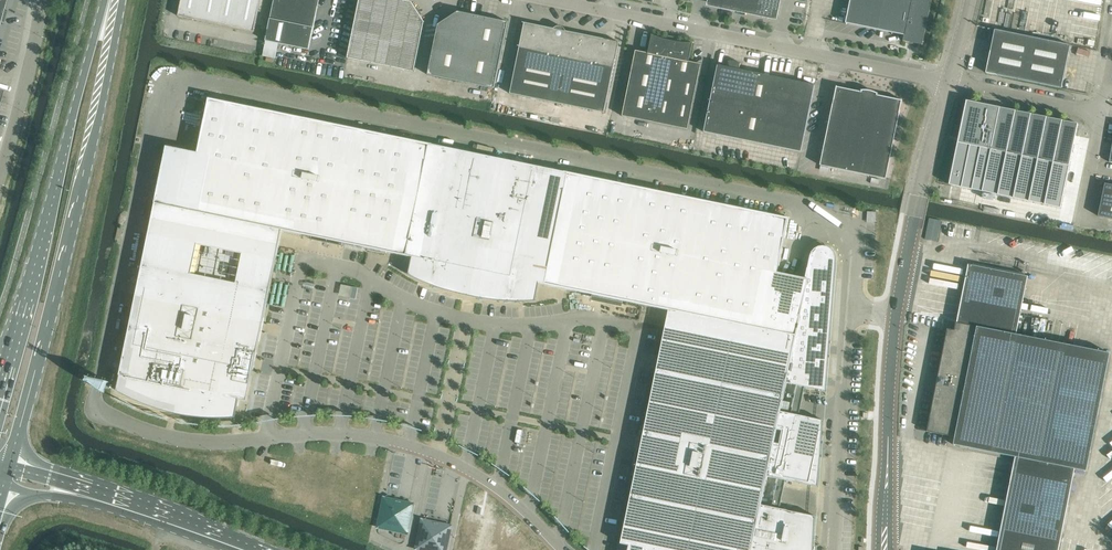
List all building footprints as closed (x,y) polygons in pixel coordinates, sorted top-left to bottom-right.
[(254,32),(261,0),(183,0),(183,3),(181,2),(179,16),(254,32)] [(264,49),(263,56),(267,57),(266,61),(272,62),(273,58),(276,58),(279,44),(309,50),(318,5),(319,0),(274,0),(266,41),(264,49)] [(414,72),(425,22),(412,2),(402,0),(360,0),(357,14),(348,58),(414,72)] [(731,9),(733,0),(712,0),(713,2),(715,5),(718,6),(731,9)] [(753,13),(756,0),(733,0),(731,9),(753,13)] [(753,13),(766,16),(770,16),(773,15),(776,12),(777,9),(779,0),(756,0),(753,13)] [(846,23),(905,35),(903,41),(904,41),(904,40),(922,43),(922,45),(923,45),(932,0),(851,0),(846,23)] [(428,75),(495,89),(508,22),(498,20),(458,12),(438,25),(428,75)] [(510,94),(605,113),(605,109),(606,109),(622,27),(619,42),(566,31),(565,29),(563,27),(559,26),(556,27),(554,29),(523,22),(523,23),(525,23),(520,46),(518,45),(518,46),(520,47),(510,94)] [(995,30),(986,73),(1062,88),(1071,45),(995,30)] [(674,41),(667,40),(662,38),(657,37),(653,35),(652,35),(649,53),(643,52),(636,51),(622,116),(688,130),(702,64),(696,63),(689,61),(693,43),(692,43),(689,43),(685,43),(681,43),(677,42),(674,41)] [(718,65),(704,132),(801,152),(815,85),(807,83),(806,85),(769,80),(760,79),(761,74),(739,69),(741,63),(731,61),(729,67),(718,65)] [(866,90),(861,90),(861,91),(862,91),(862,92),(838,87),(838,86),(837,86),(820,166),(886,179),(903,100),(902,100),(878,95),(878,94),(879,94),(874,92),(870,91),(866,90)] [(122,367),(120,375),(117,391),(128,397),(139,402),(151,407),(163,410),(174,413),(186,416),(198,417),(210,418),(219,418),(227,418),(236,418),(275,229),(277,229),(277,230),(314,237),(342,243),(410,257),(413,257),(413,258),(435,262),(431,279),(513,296),(517,279),(539,284),(539,283),(542,284),(594,295),(623,301),(675,312),(675,311),(677,312),(628,549),(813,549),(816,516),(788,510),(762,505),(768,477),(793,482),(794,482),(818,487),(824,420),(807,417),(781,411),(782,409),(781,409),(784,398),(787,383),(805,387),(826,391),(836,262),(836,257),(835,253),(832,249),(828,247),(824,246),(819,247),(815,249),(812,252),(810,257),(808,268),(806,278),(803,277),(778,272),(789,218),(565,171),(565,172),(433,145),(433,144),(209,98),(198,153),(167,146),(154,207),(155,207),(122,367)] [(951,185),(1061,208),(1078,124),(968,101),(961,136),(960,136),(958,143),(959,143),(951,185)] [(1105,183),(1098,216),(1111,219),(1111,185),(1105,183)] [(929,218),(927,238),(939,240),(942,219),(929,218)] [(1075,469),(1086,471),(1110,353),(1016,334),(1028,276),(976,266),(969,264),(957,323),(956,323),(954,330),(947,329),(927,432),(955,437),(954,445),(1015,457),(1012,475),(1001,529),(997,549),(1059,549),(1075,469)] [(412,505),(385,499),(379,526),(406,532),(412,505)] [(423,521),(418,548),(426,549),(445,549),(450,527),(423,521)]
